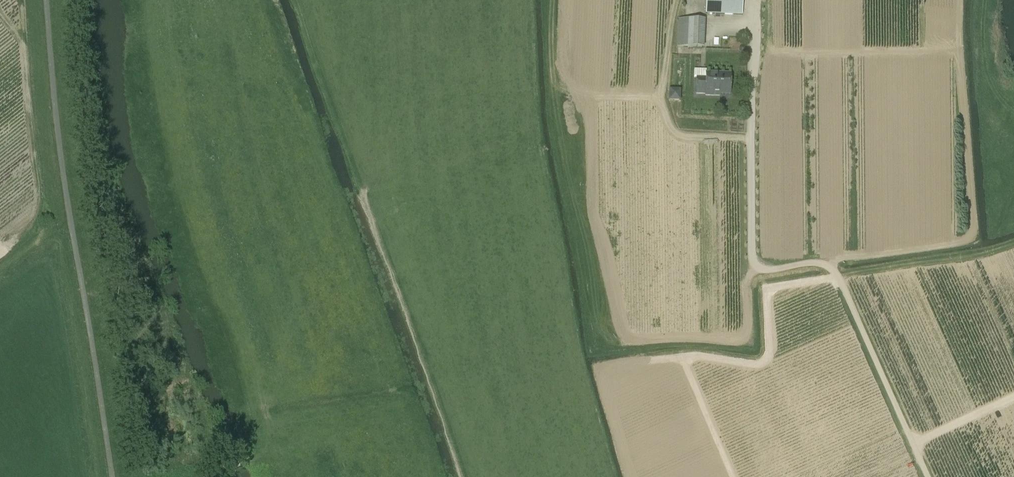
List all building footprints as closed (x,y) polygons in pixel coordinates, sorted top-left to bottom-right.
[(706,15),(742,16),(743,0),(706,0),(706,15)] [(678,18),(677,47),(703,47),(704,19),(678,18)] [(731,75),(706,75),(706,70),(694,70),(694,78),(697,78),(697,95),(706,95),(706,96),(716,96),(716,93),(731,93),(731,75)] [(680,101),(681,89),(669,89),(668,101),(680,101)]
